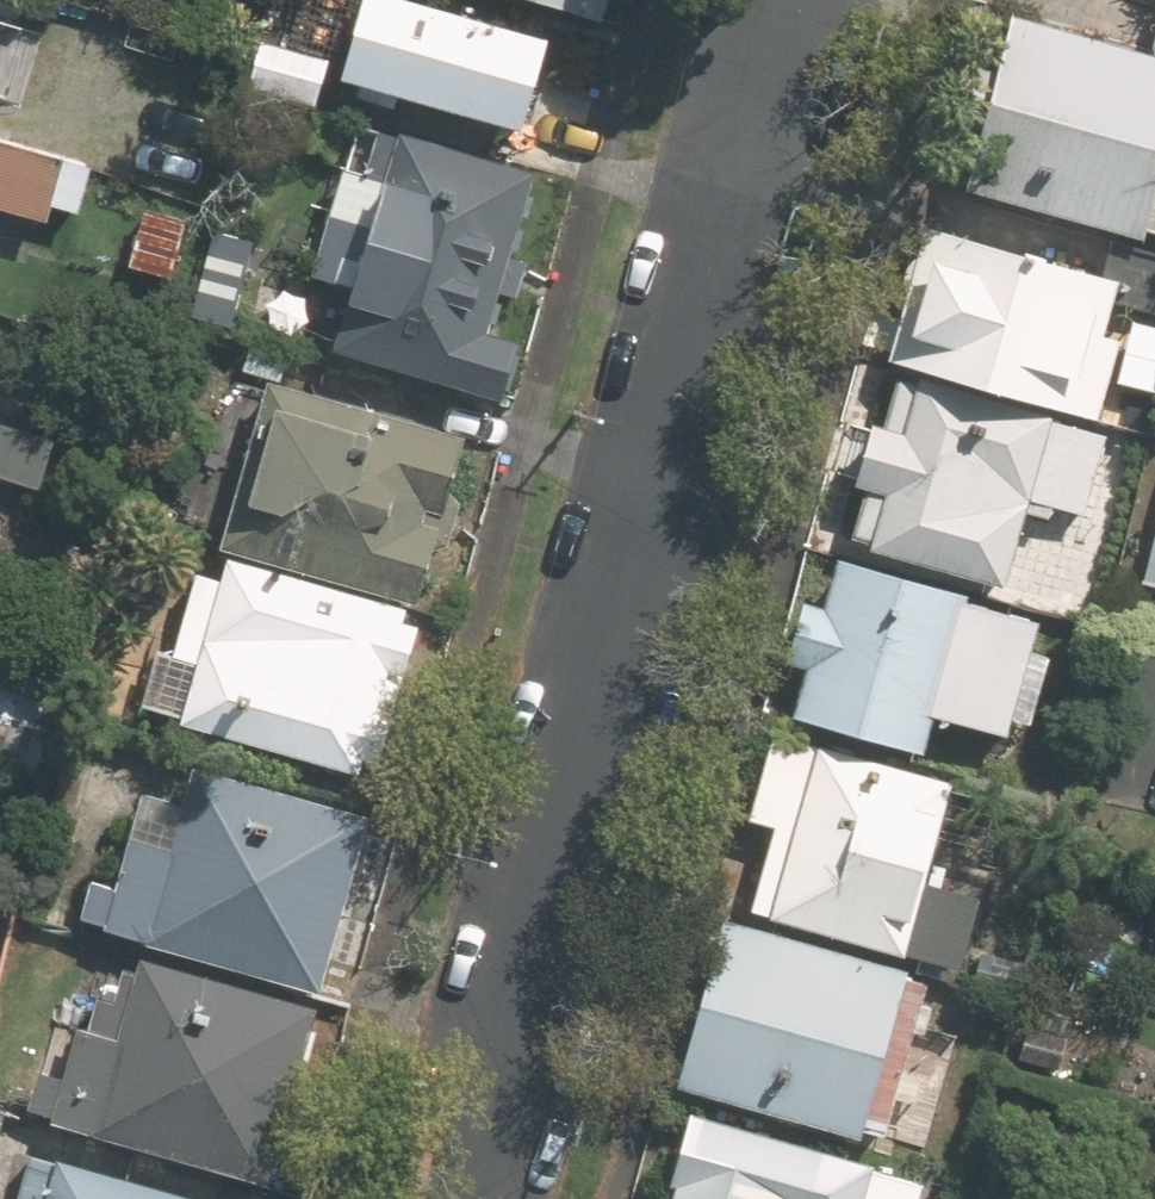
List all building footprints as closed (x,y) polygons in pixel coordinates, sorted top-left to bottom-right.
[(17,48),(30,0),(0,0),(0,44),(17,48)] [(528,134),(554,38),(414,0),(363,0),(340,83),(528,134)] [(579,19),(584,0),(511,0),(579,19)] [(1151,53),(1013,15),(964,193),(1139,241),(1143,229),(1154,233),(1154,39),(1151,53)] [(335,57),(249,34),(234,87),(321,111),(335,57)] [(537,174),(363,127),(346,189),(330,184),(304,283),(343,294),(328,351),(478,392),(505,399),(521,338),(495,330),(537,174)] [(64,156),(0,138),(0,210),(46,222),(50,207),(81,215),(96,164),(64,156)] [(193,204),(155,192),(132,264),(170,277),(193,204)] [(256,222),(210,215),(192,323),(239,330),(256,222)] [(1154,315),(1154,262),(1112,248),(1103,275),(944,224),(899,365),(1134,440),(1154,374),(1118,362),(1125,339),(1107,334),(1117,303),(1154,315)] [(887,428),(875,425),(855,488),(867,492),(849,546),(1002,595),(1027,516),(1053,524),(1057,509),(1085,518),(1110,438),(905,372),(887,428)] [(267,385),(254,431),(269,436),(238,553),(420,602),(465,438),(267,385)] [(48,502),(65,439),(0,421),(0,489),(48,502)] [(1146,583),(1154,585),(1154,542),(1146,583)] [(425,626),(407,621),(410,608),(205,552),(159,720),(364,776),(393,672),(411,678),(425,626)] [(1033,728),(1054,659),(1037,653),(1046,625),(842,560),(827,607),(802,599),(784,657),(809,665),(795,710),(925,751),(935,719),(1009,743),(1015,722),(1033,728)] [(0,643),(0,727),(23,737),(54,666),(0,643)] [(753,915),(919,961),(956,971),(978,891),(941,881),(966,789),(802,744),(799,757),(773,750),(753,822),(777,829),(753,915)] [(362,815),(220,776),(211,808),(169,850),(136,841),(124,884),(93,876),(80,924),(315,988),(362,815)] [(691,1094),(866,1141),(871,1123),(889,1127),(929,979),(728,924),(685,1084),(693,1086),(691,1094)] [(93,1026),(84,1023),(70,1075),(43,1067),(29,1118),(56,1125),(263,1181),(311,1004),(128,954),(116,999),(101,995),(93,1026)] [(1022,1007),(1005,1050),(1093,1083),(1110,1040),(1022,1007)] [(691,1115),(668,1198),(927,1198),(930,1188),(875,1173),(877,1166),(860,1161),(691,1115)] [(56,1159),(54,1166),(33,1160),(23,1198),(203,1198),(56,1159)]
